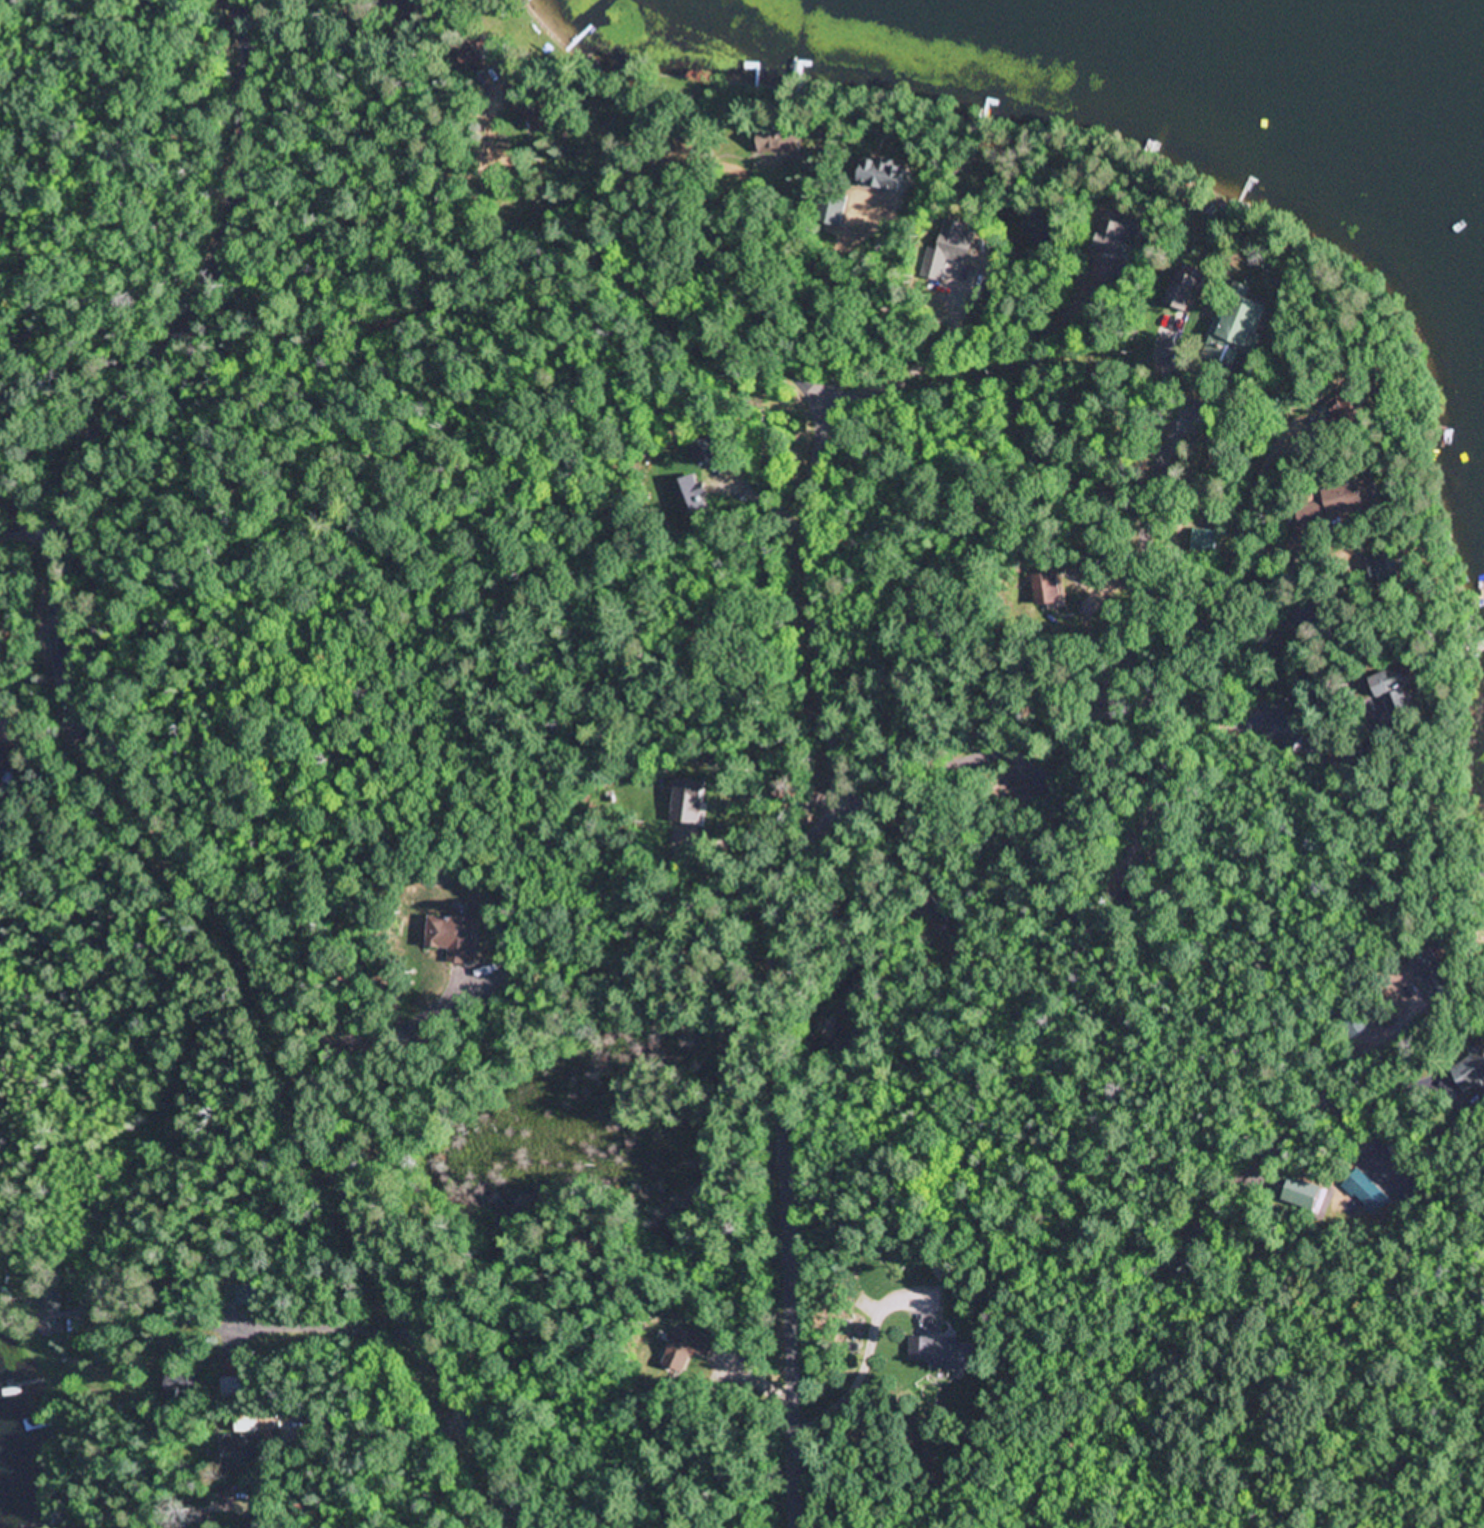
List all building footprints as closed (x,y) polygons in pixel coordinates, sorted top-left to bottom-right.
[(427,2),(426,0),(394,0),(397,10),(427,2)] [(454,45),(460,64),(471,60),(465,41),(454,45)] [(800,155),(802,129),(762,126),(761,153),(800,155)] [(908,161),(867,159),(866,186),(906,188),(908,161)] [(845,199),(824,197),(822,220),(843,223),(845,199)] [(1131,256),(1140,220),(1107,213),(1099,249),(1131,256)] [(1195,312),(1208,279),(1186,271),(1173,303),(1195,312)] [(1209,353),(1244,368),(1251,350),(1256,353),(1276,307),(1236,290),(1209,353)] [(1331,510),(1367,501),(1362,482),(1326,491),(1331,510)] [(1217,531),(1193,531),(1193,553),(1217,553),(1217,531)] [(1033,575),(1038,608),(1065,603),(1059,571),(1033,575)] [(1419,683),(1411,664),(1374,679),(1383,699),(1419,683)] [(2,779),(11,755),(0,751),(0,778),(2,779)] [(1475,1057),(1454,1068),(1467,1093),(1483,1084),(1483,1048),(1473,1054),(1475,1057)] [(1352,1181),(1353,1181),(1349,1185),(1372,1211),(1378,1206),(1368,1196),(1376,1189),(1361,1173),(1352,1181)] [(59,1311),(59,1288),(42,1288),(42,1311),(59,1311)] [(933,1370),(977,1372),(978,1343),(938,1341),(938,1338),(912,1338),(911,1362),(934,1363),(933,1370)] [(171,1374),(171,1393),(199,1393),(199,1374),(171,1374)] [(227,1436),(227,1471),(241,1471),(241,1462),(250,1462),(250,1436),(227,1436)]
